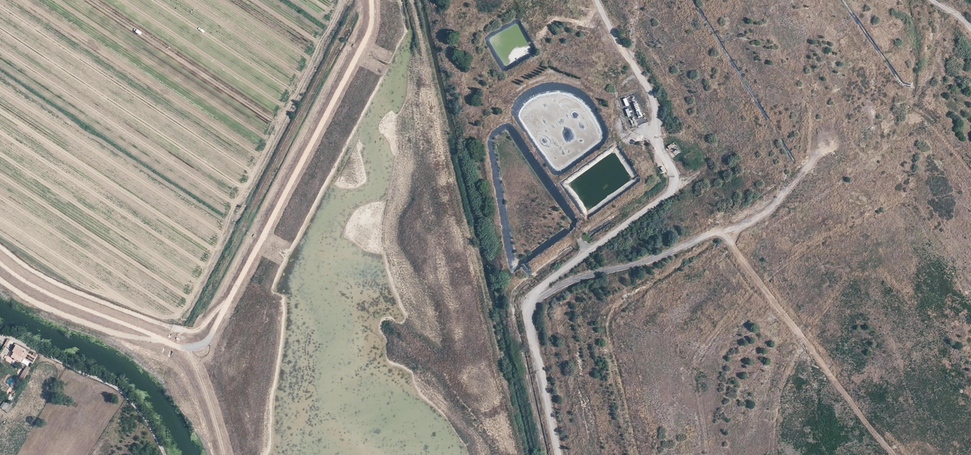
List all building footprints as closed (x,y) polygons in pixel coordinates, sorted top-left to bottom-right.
[(627,110),(632,127),(646,122),(636,93),(623,98),(628,110),(627,110)] [(176,334),(170,351),(176,353),(182,336),(176,334)] [(24,357),(27,352),(17,346),(13,351),(14,353),(12,357),(21,362),(23,358),(24,357)] [(28,350),(27,352),(24,357),(23,358),(32,363),(33,364),(38,355),(37,355),(28,350)]
